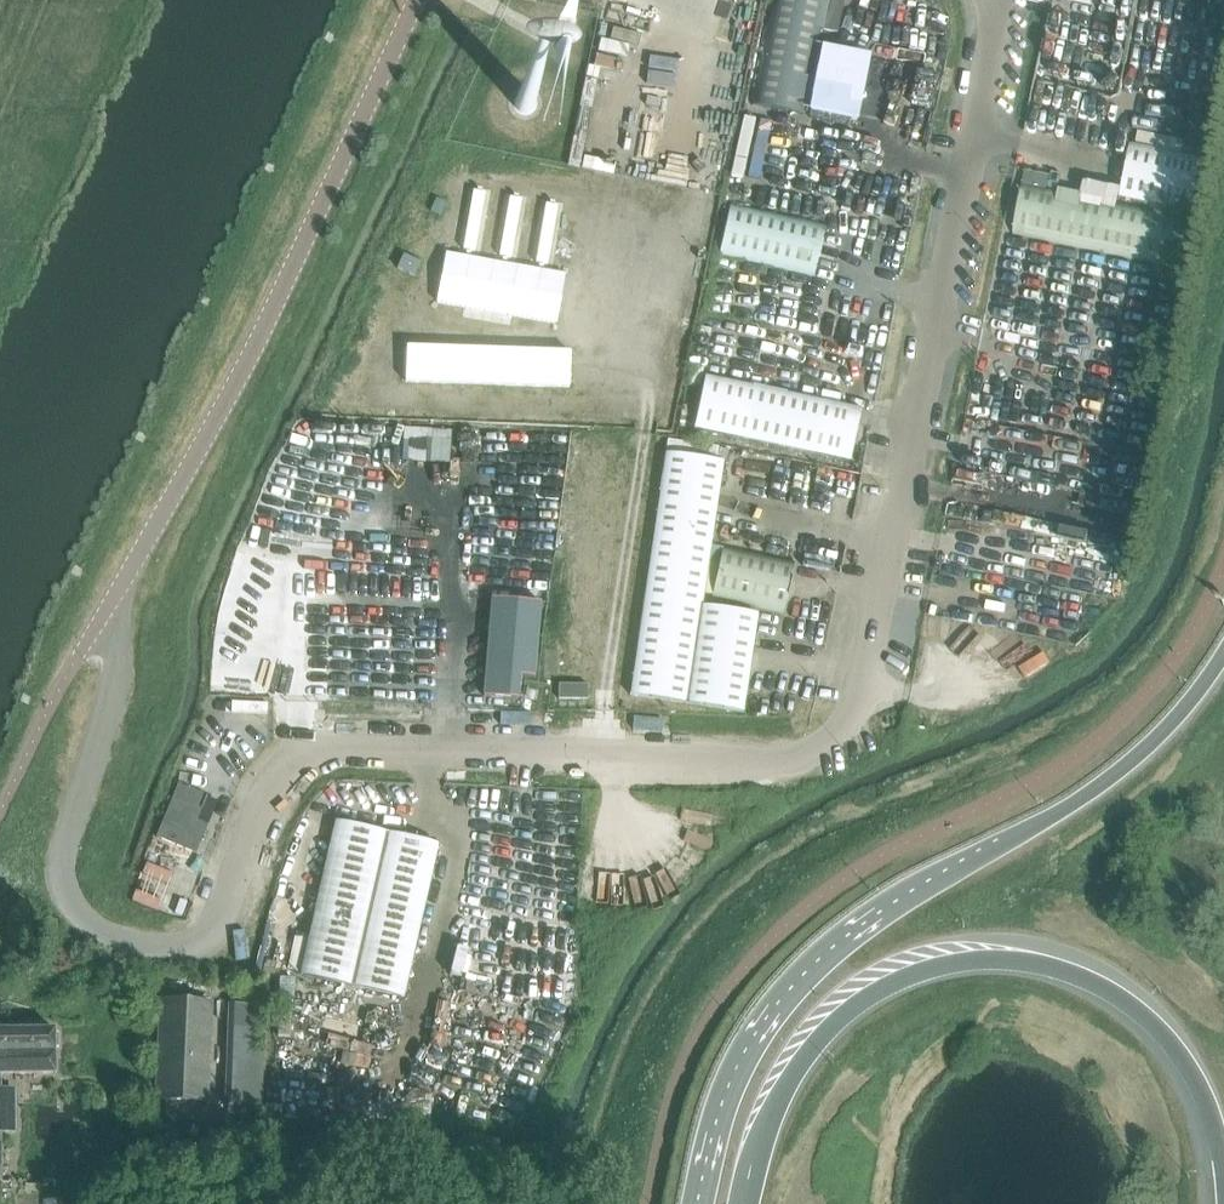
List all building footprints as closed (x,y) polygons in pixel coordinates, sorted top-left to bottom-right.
[(820,30),(839,34),(846,0),(775,0),(754,105),(803,115),(820,30)] [(515,103),(515,104),(515,105),(515,106),(516,107),(516,108),(517,109),(517,110),(518,110),(518,111),(519,112),(520,112),(520,113),(521,113),(522,113),(523,114),(524,114),(525,114),(526,114),(527,114),(528,114),(529,113),(530,113),(531,113),(531,112),(532,112),(533,111),(534,110),(534,109),(535,108),(535,107),(536,106),(536,105),(536,104),(536,103),(536,102),(536,101),(535,101),(535,100),(535,99),(534,98),(534,97),(533,97),(532,96),(531,95),(530,95),(530,94),(529,94),(528,94),(527,94),(526,94),(525,93),(524,94),(523,94),(522,94),(521,95),(520,95),(519,96),(518,97),(517,97),(517,98),(516,99),(516,100),(515,101),(515,102),(515,103)] [(1120,198),(1194,212),(1204,157),(1131,143),(1120,198)] [(1031,172),(1028,186),(1049,190),(1052,176),(1031,172)] [(1193,221),(1028,186),(1018,233),(1183,268),(1193,221)] [(485,195),(474,192),(463,250),(475,252),(485,195)] [(447,204),(437,199),(431,212),(441,217),(447,204)] [(522,201),(510,199),(500,256),(511,258),(522,201)] [(720,254),(816,274),(827,222),(730,202),(720,254)] [(558,208),(547,206),(536,263),(548,265),(558,208)] [(422,264),(404,256),(397,270),(415,279),(422,264)] [(407,347),(406,379),(570,384),(571,352),(407,347)] [(851,462),(861,410),(709,379),(698,430),(851,462)] [(629,693),(744,710),(759,611),(703,603),(725,458),(666,449),(629,693)] [(483,694),(517,697),(519,674),(534,675),(544,545),(471,539),(467,597),(491,599),(483,694)] [(795,564),(723,548),(712,596),(784,613),(795,564)] [(559,683),(559,697),(588,698),(588,683),(559,683)] [(156,836),(195,852),(206,825),(196,821),(206,795),(178,783),(156,836)] [(301,972),(352,984),(386,831),(336,819),(301,972)] [(386,831),(352,984),(403,995),(437,842),(386,831)] [(159,998),(155,1099),(207,1101),(212,1000),(159,998)] [(2,1179),(2,1132),(2,1088),(2,1073),(55,1072),(54,1029),(0,1029),(0,1179),(2,1179)]
